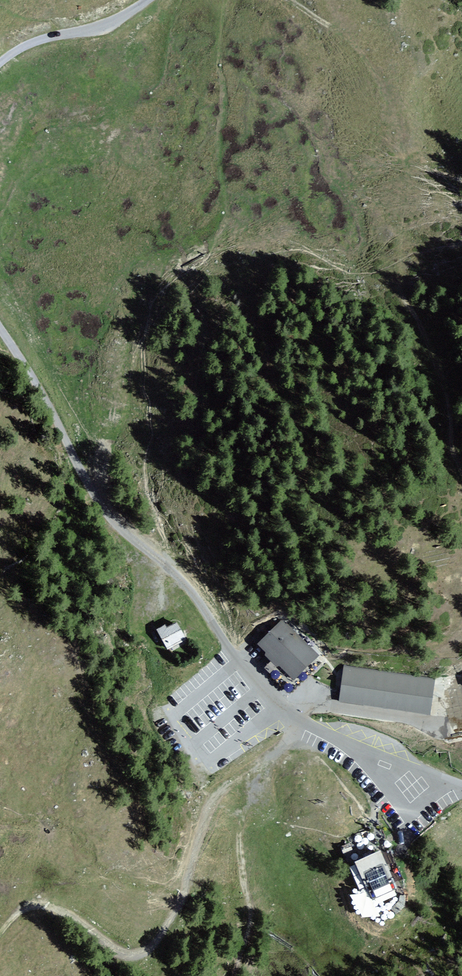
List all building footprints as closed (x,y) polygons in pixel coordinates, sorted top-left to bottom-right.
[(186,639),(176,622),(158,631),(168,649),(186,639)] [(279,624),(253,648),(287,684),(313,660),(279,624)] [(431,681),(341,671),(337,706),(427,716),(431,681)] [(380,850),(355,862),(370,896),(396,884),(380,850)]
